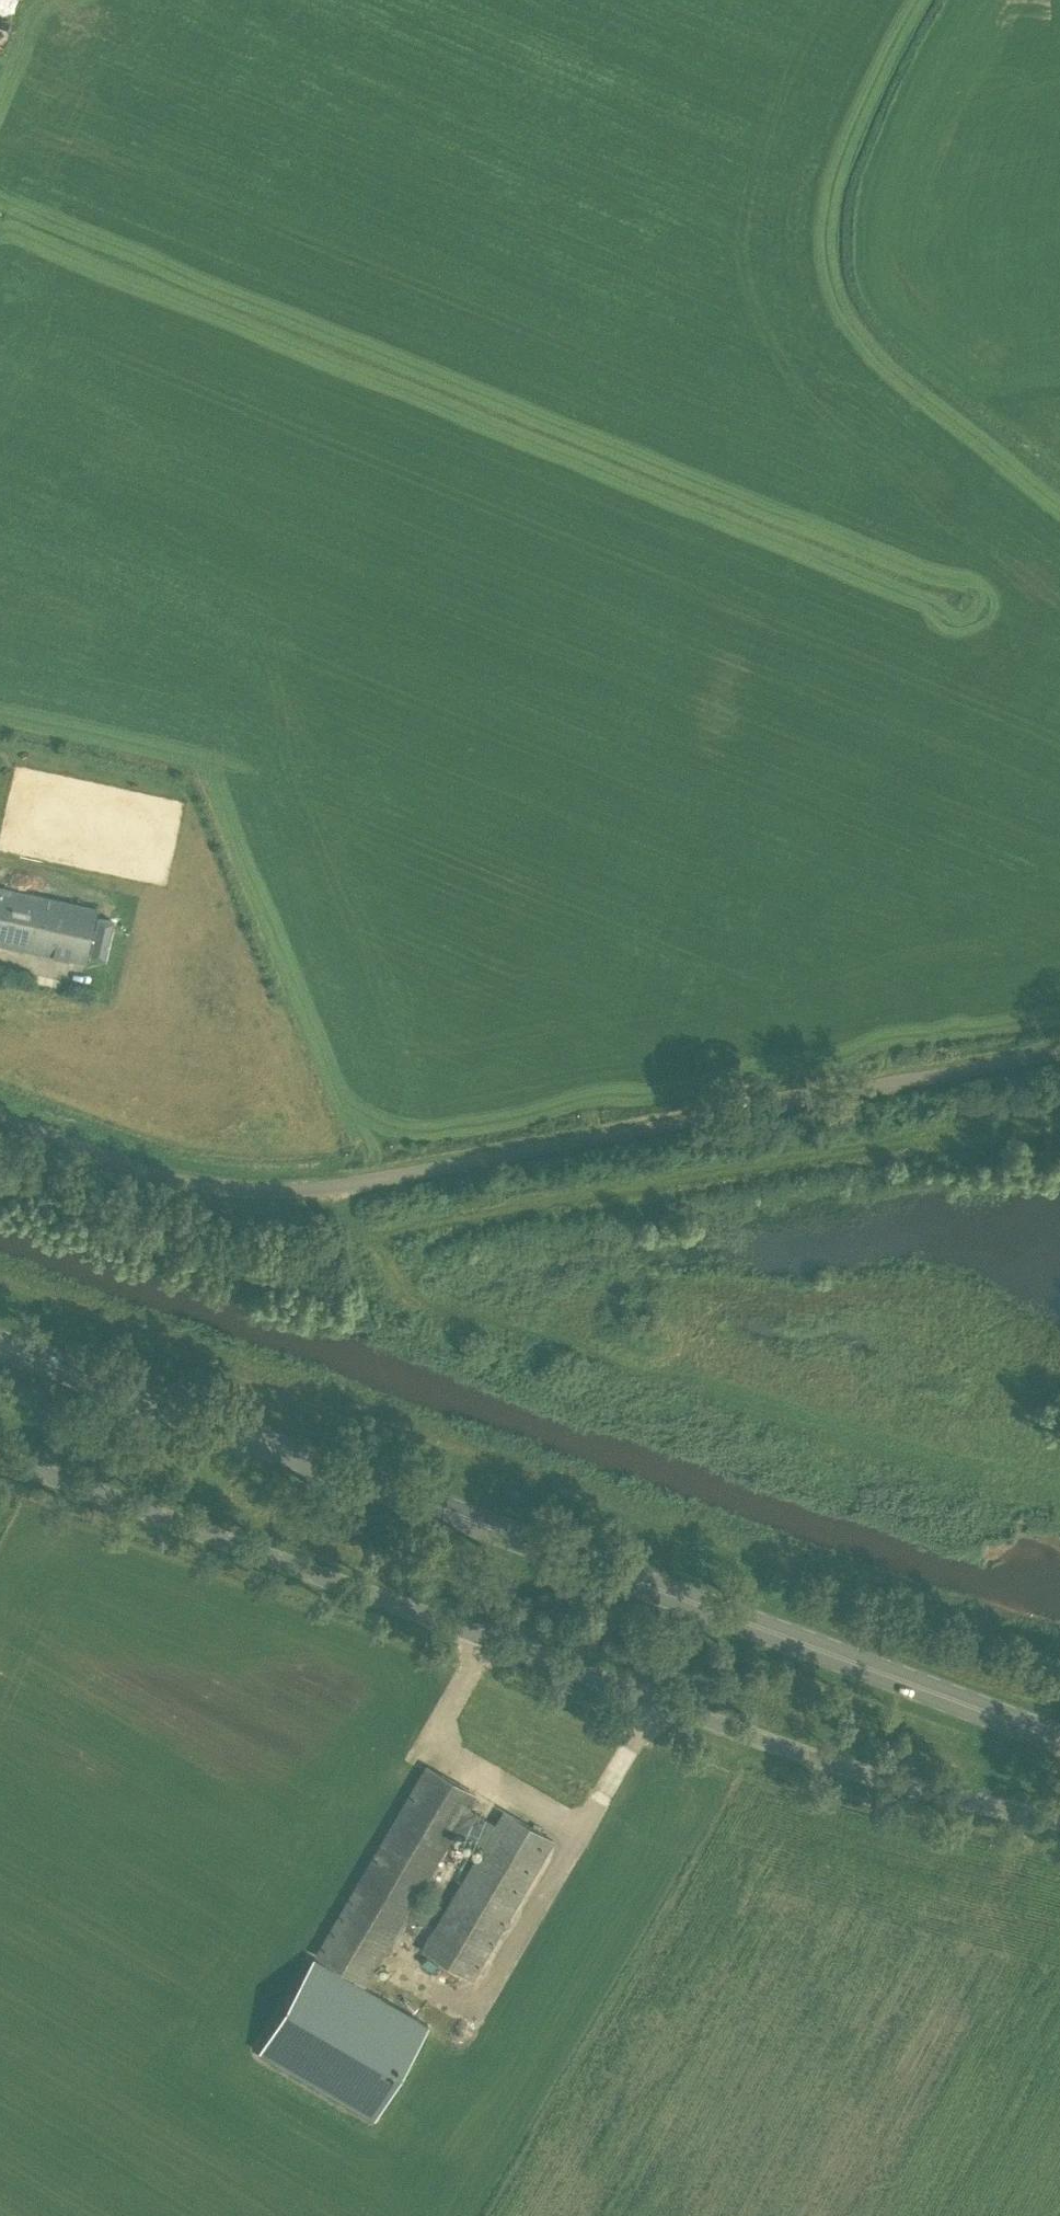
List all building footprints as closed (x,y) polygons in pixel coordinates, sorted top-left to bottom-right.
[(84,963),(96,908),(0,885),(0,944),(84,963)] [(495,1825),(468,1809),(476,1795),(426,1766),(317,1954),(365,1982),(407,1911),(425,1922),(434,1905),(417,1895),(456,1829),(484,1844),(423,1948),(472,1977),(553,1840),(503,1811),(495,1825)] [(433,2024),(344,1973),(315,1956),(259,2052),(377,2121),(433,2024)]
